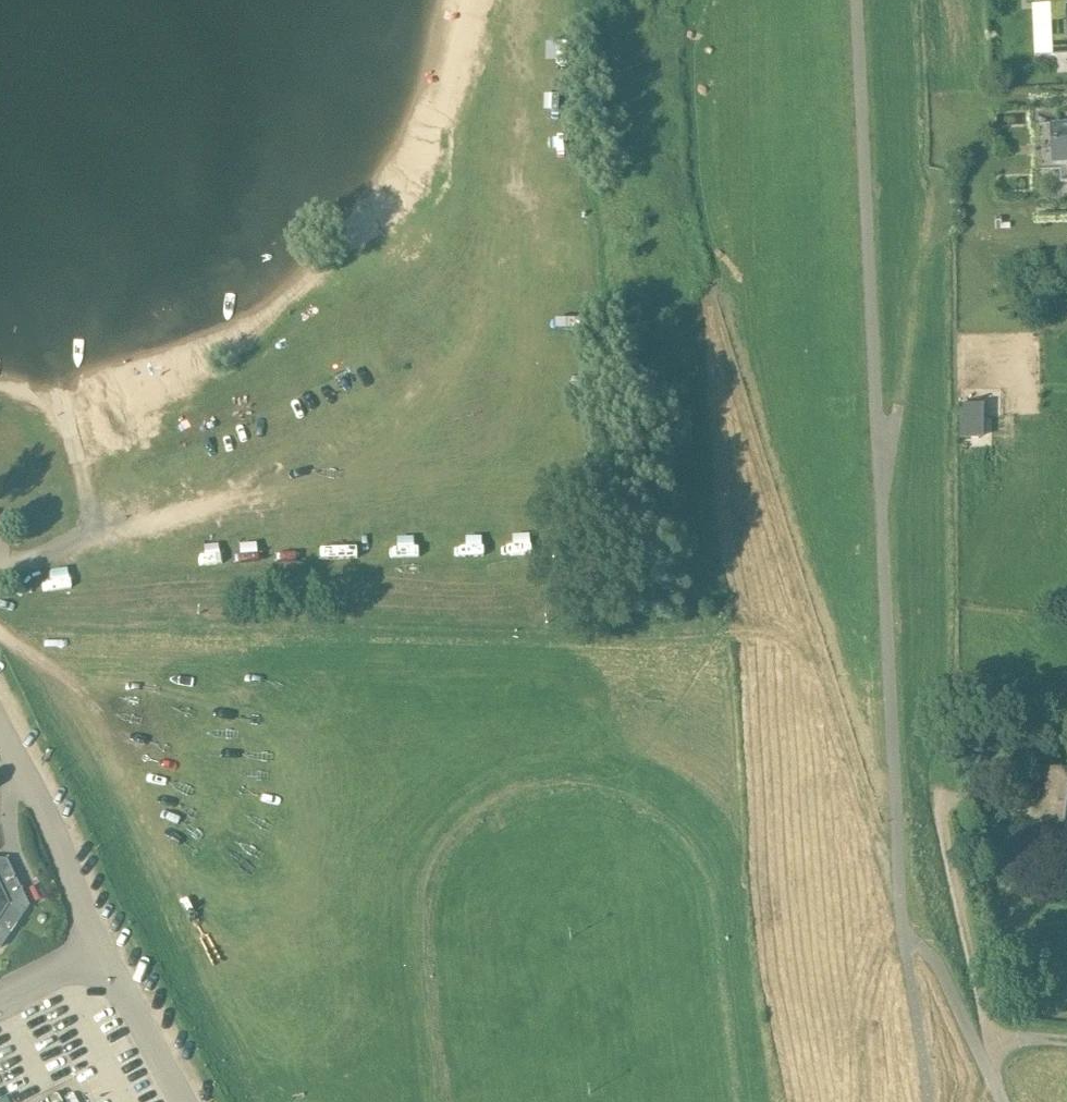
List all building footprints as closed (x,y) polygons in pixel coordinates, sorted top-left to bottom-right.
[(1052,3),(1054,54),(1066,54),(1066,2),(1052,3)] [(1059,114),(1060,132),(1054,132),(1055,165),(1062,165),(1063,183),(1066,182),(1066,114),(1059,114)] [(988,436),(987,402),(961,402),(962,437),(988,436)] [(1050,770),(1040,838),(1066,842),(1066,772),(1050,770)] [(28,906),(6,859),(0,858),(0,947),(28,906)] [(136,1088),(142,1101),(163,1101),(154,1080),(136,1088)]
